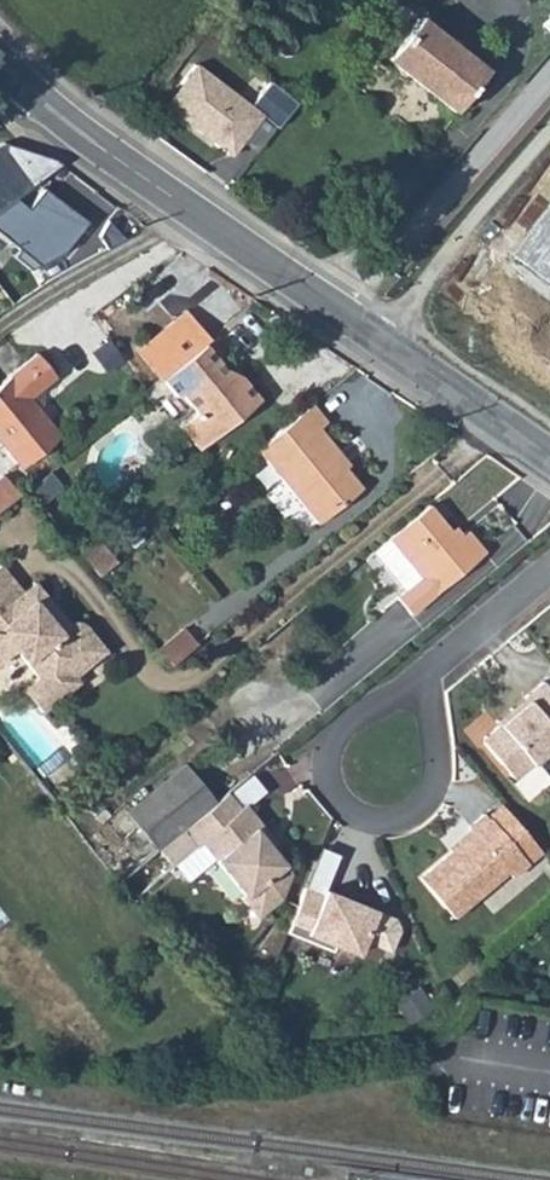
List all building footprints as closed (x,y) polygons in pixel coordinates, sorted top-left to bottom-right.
[(419,16),(385,59),(452,112),(486,69),(419,16)] [(195,61),(163,102),(232,154),(261,116),(278,129),(299,101),(268,78),(250,102),(195,61)] [(0,209),(0,237),(17,248),(12,255),(30,267),(63,254),(85,223),(39,191),(25,212),(10,201),(0,209)] [(512,255),(549,282),(549,203),(512,255)] [(105,220),(99,237),(104,250),(122,240),(105,220)] [(206,339),(184,312),(149,340),(171,368),(197,346),(206,339)] [(159,377),(171,368),(149,340),(137,350),(159,377)] [(159,377),(155,381),(169,399),(174,395),(189,413),(172,427),(191,450),(252,401),(233,378),(227,383),(197,346),(171,368),(159,377)] [(5,442),(2,446),(20,468),(57,438),(26,398),(52,377),(34,354),(0,380),(0,436),(5,442)] [(305,407),(249,452),(277,486),(310,528),(355,493),(337,471),(327,459),(332,456),(312,431),(320,424),(305,407)] [(332,456),(327,459),(337,471),(342,468),(332,456)] [(1,473),(0,474),(0,505),(16,492),(1,473)] [(424,509),(369,555),(402,595),(394,602),(407,617),(482,557),(465,536),(460,540),(454,545),(446,535),(424,509)] [(452,531),(446,535),(454,545),(460,540),(452,531)] [(93,539),(74,554),(93,578),(112,563),(93,539)] [(15,593),(0,576),(0,605),(15,593)] [(29,583),(19,591),(39,617),(58,620),(29,583)] [(10,651),(33,678),(18,690),(34,711),(69,683),(71,674),(92,657),(93,645),(79,627),(73,624),(67,624),(63,626),(58,620),(39,617),(19,591),(15,593),(0,605),(0,658),(10,651)] [(180,632),(154,653),(167,669),(193,648),(180,632)] [(539,683),(520,698),(523,702),(495,726),(481,739),(480,745),(511,781),(549,747),(549,696),(539,683)] [(520,698),(492,723),(495,726),(523,702),(520,698)] [(126,812),(157,849),(182,829),(213,803),(182,765),(126,812)] [(241,804),(244,807),(259,794),(244,777),(224,793),(237,808),(241,804)] [(157,849),(156,849),(169,866),(171,864),(184,879),(211,857),(243,895),(240,898),(256,918),(279,899),(289,873),(269,849),(252,829),(258,824),(244,807),(241,804),(237,808),(224,793),(213,803),(182,829),(157,849)] [(509,876),(525,862),(486,817),(485,818),(483,816),(469,829),(470,831),(417,877),(452,916),(505,871),(509,876)] [(275,844),(258,824),(252,829),(269,849),(275,844)] [(520,828),(511,835),(530,857),(539,850),(520,828)] [(320,847),(285,934),(355,961),(362,943),(391,954),(401,929),(396,919),(325,891),(339,855),(320,847)] [(129,897),(169,866),(156,849),(116,881),(129,897)]
